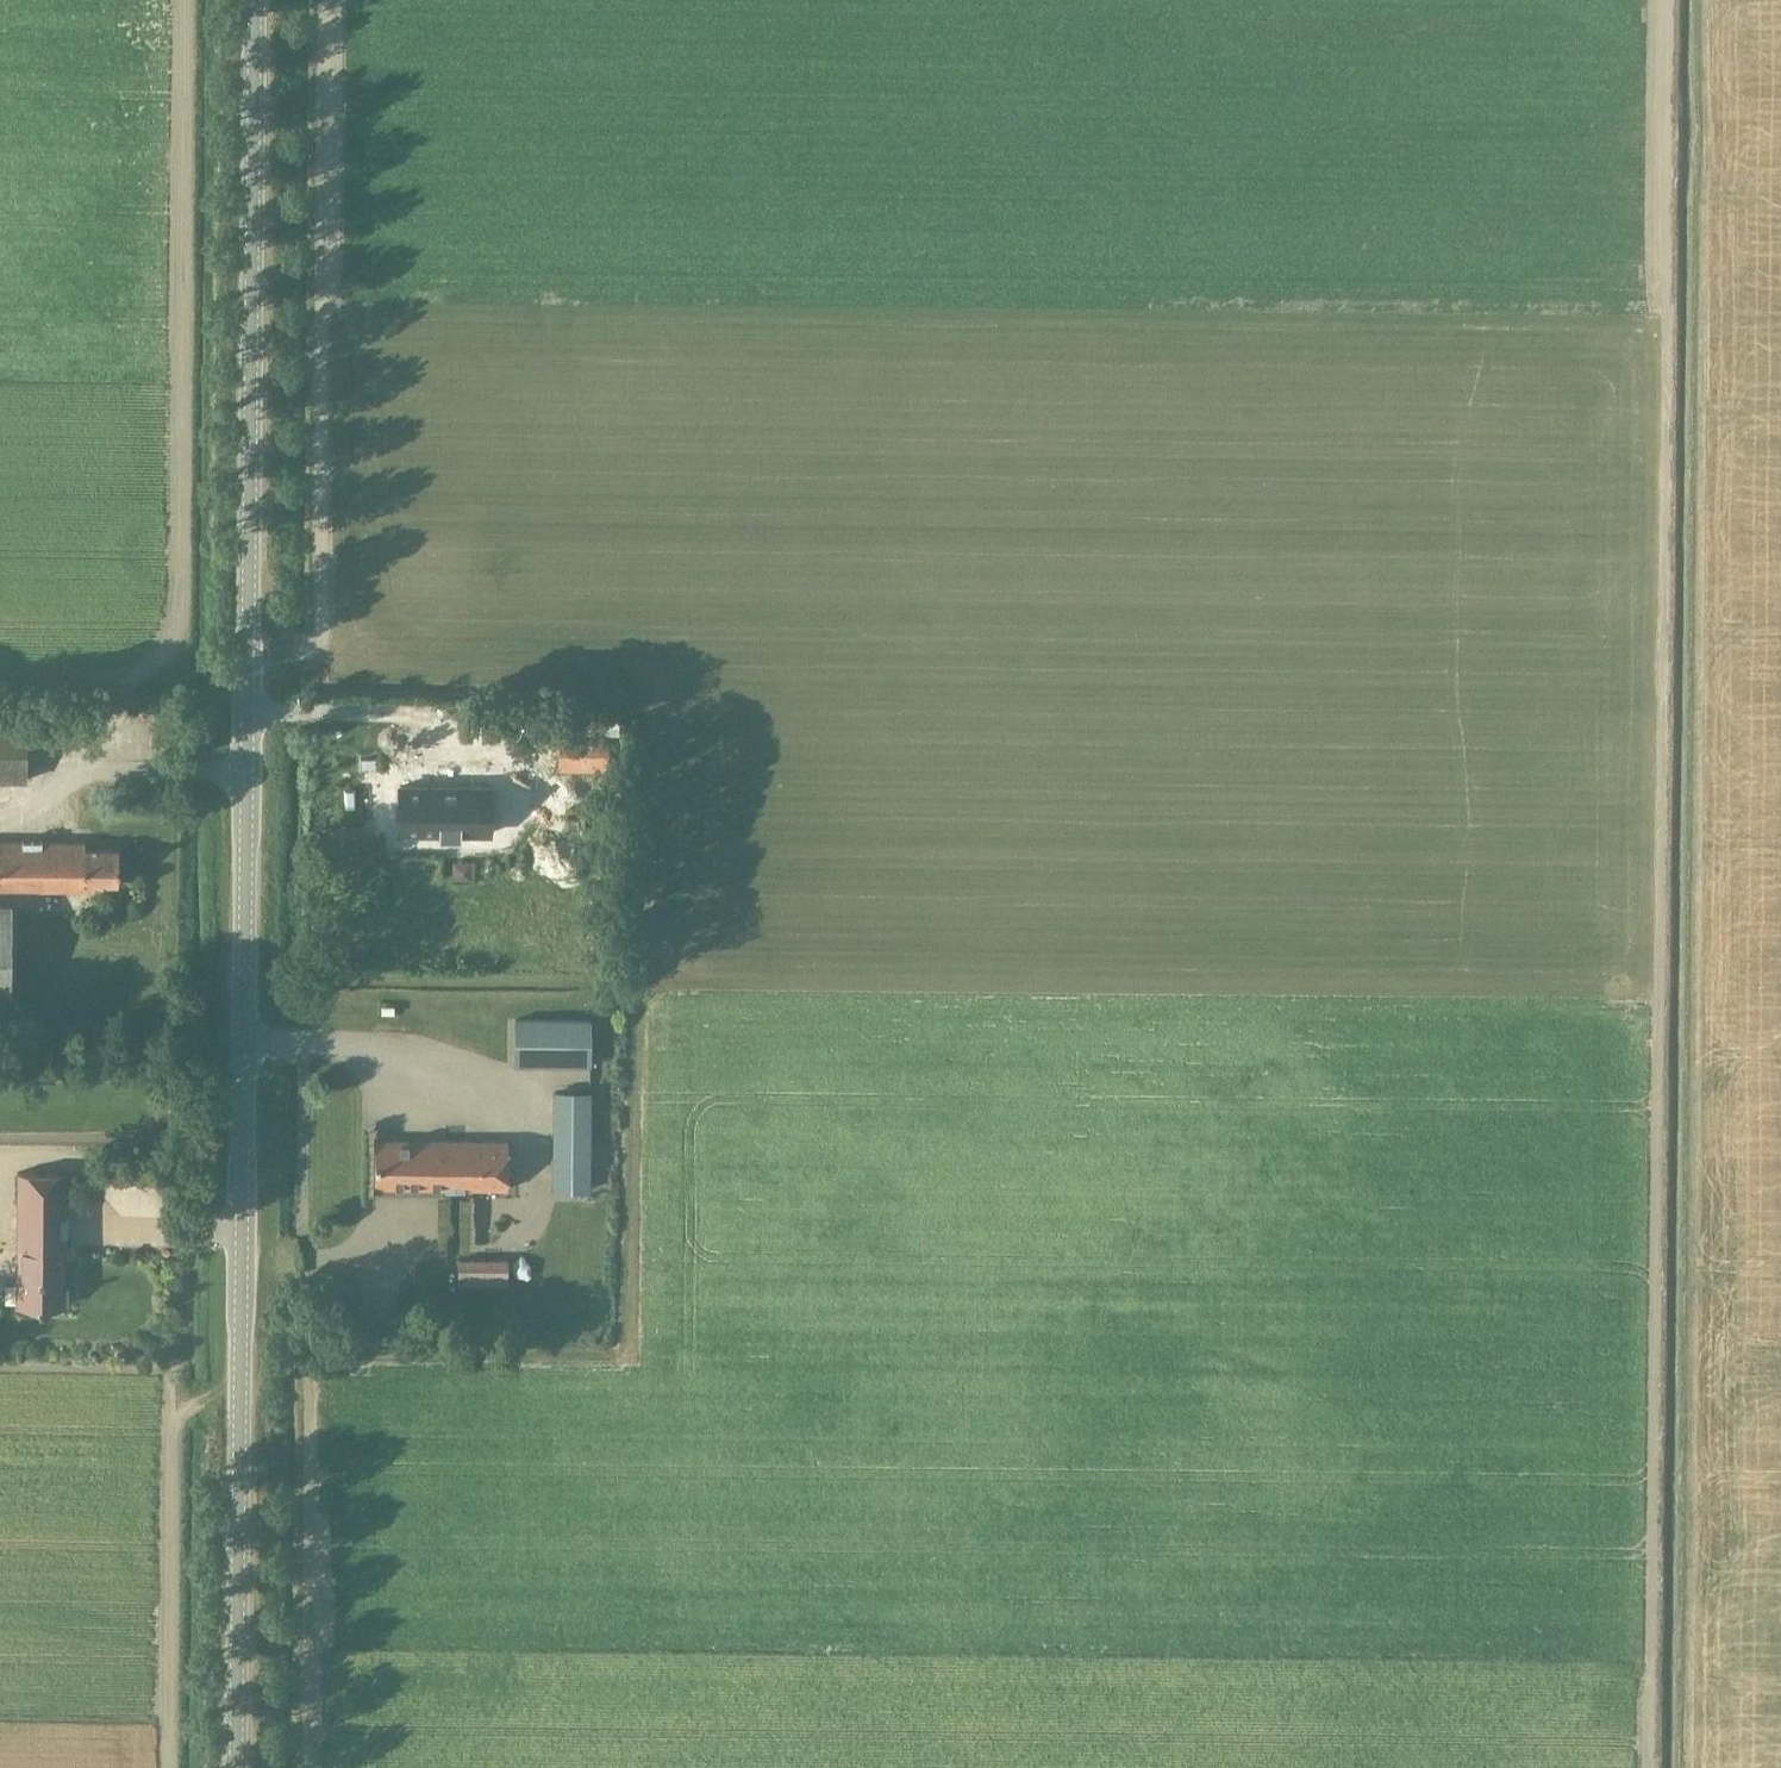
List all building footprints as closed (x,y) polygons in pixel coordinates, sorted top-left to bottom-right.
[(26,721),(0,721),(0,780),(26,781),(26,721)] [(607,772),(607,743),(559,743),(559,771),(607,772)] [(399,785),(398,833),(437,833),(437,837),(438,837),(438,835),(457,835),(457,837),(458,837),(458,833),(487,834),(487,786),(480,786),(480,788),(466,788),(466,786),(437,786),(437,788),(426,788),(426,786),(399,785)] [(116,849),(83,849),(83,842),(0,842),(0,889),(93,890),(93,883),(116,883),(116,849)] [(590,1066),(590,1021),(514,1020),(514,1065),(590,1066)] [(590,1189),(590,1092),(554,1092),(554,1189),(590,1189)] [(507,1140),(373,1139),(373,1187),(506,1188),(507,1140)] [(64,1306),(64,1173),(17,1173),(16,1306),(64,1306)] [(506,1287),(506,1258),(457,1258),(457,1286),(506,1287)]
